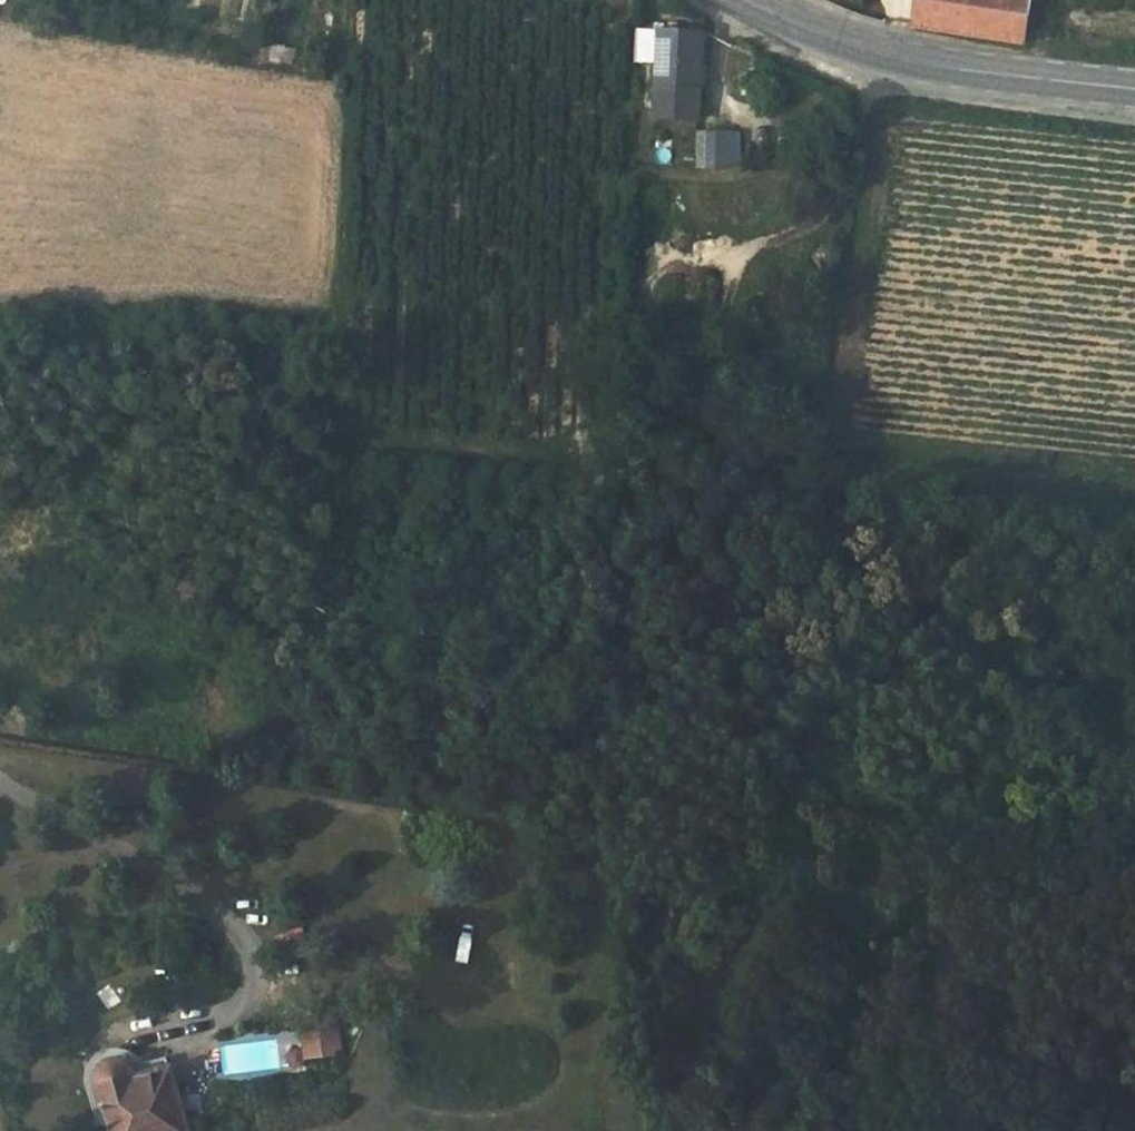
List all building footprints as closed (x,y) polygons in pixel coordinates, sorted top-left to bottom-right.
[(1032,0),(894,0),(891,23),(927,28),(1026,41),(1032,0)] [(635,40),(636,64),(671,68),(675,11),(641,5),(635,40)] [(695,166),(735,166),(735,129),(695,129),(695,166)] [(340,1024),(302,1028),(305,1058),(343,1054),(340,1024)] [(96,1116),(103,1114),(94,1082),(93,1074),(96,1066),(101,1059),(108,1055),(118,1054),(126,1056),(134,1062),(137,1070),(173,1061),(169,1048),(139,1056),(136,1053),(130,1050),(122,1047),(113,1047),(103,1050),(96,1055),(90,1063),(86,1073),(86,1083),(96,1116)] [(108,1130),(192,1130),(173,1061),(137,1070),(134,1062),(126,1056),(118,1054),(108,1055),(101,1059),(96,1066),(93,1074),(94,1082),(103,1114),(108,1130)]
